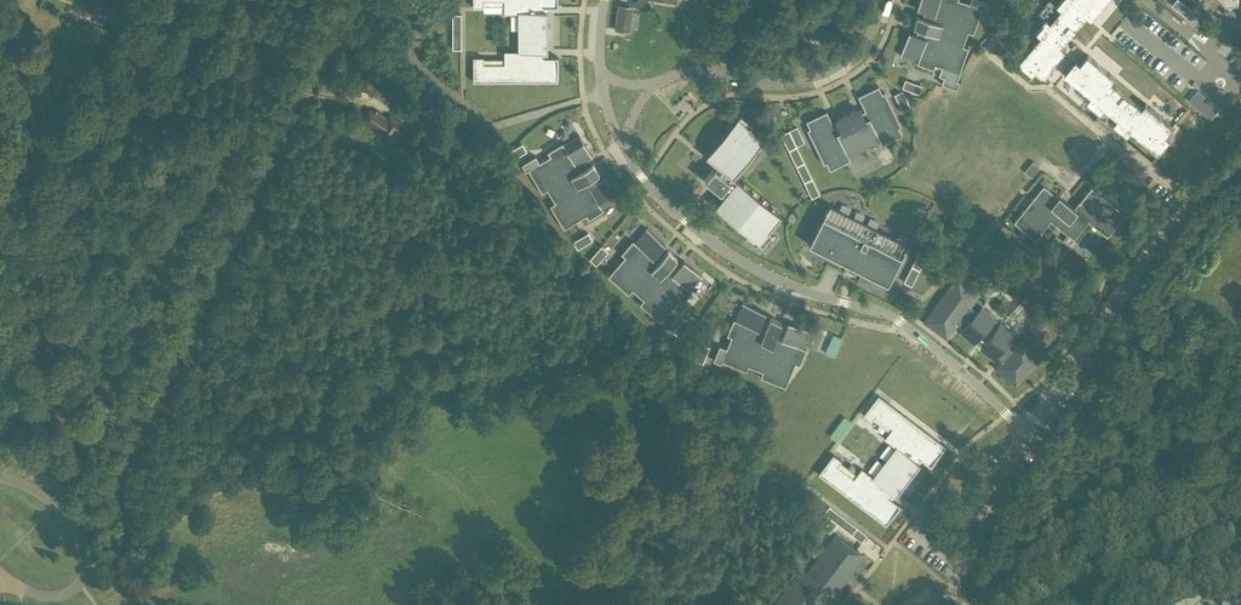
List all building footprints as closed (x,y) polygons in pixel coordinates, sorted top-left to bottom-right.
[(504,4),(504,13),(519,13),(519,50),(504,50),(504,59),(504,64),(484,64),(484,59),(484,56),(473,56),(473,81),(558,81),(558,56),(547,56),(544,56),(544,51),(547,51),(547,11),(544,11),(544,6),(547,6),(558,6),(558,0),(504,0),(504,4)] [(900,55),(901,55),(902,54),(918,59),(917,63),(933,69),(935,64),(941,66),(938,74),(944,76),(941,83),(956,88),(959,81),(957,80),(959,73),(969,47),(963,45),(966,38),(968,31),(973,33),(983,8),(985,8),(987,1),(984,0),(971,0),(970,3),(961,0),(920,0),(917,8),(925,11),(924,14),(923,17),(918,15),(914,26),(918,28),(917,31),(916,34),(909,31),(900,55)] [(1058,4),(1062,8),(1051,21),(1047,17),(1035,31),(1040,35),(1017,61),(1031,73),(1035,69),(1043,76),(1066,49),(1062,45),(1088,15),(1092,18),(1108,0),(1061,0),(1058,4)] [(633,6),(618,4),(615,29),(630,31),(633,6)] [(1065,73),(1086,91),(1092,96),(1088,100),(1102,112),(1105,107),(1118,118),(1114,123),(1128,134),(1132,130),(1159,152),(1170,139),(1166,135),(1173,126),(1146,103),(1143,108),(1123,91),(1112,82),(1116,77),(1088,54),(1081,63),(1077,59),(1065,73)] [(371,94),(373,91),(379,83),(365,74),(357,85),(371,94)] [(905,79),(902,87),(919,93),(921,85),(905,79)] [(827,110),(806,120),(810,128),(807,129),(824,163),(826,162),(830,169),(850,159),(847,152),(878,136),(882,144),(903,134),(899,127),(901,126),(885,91),(882,92),(879,85),(858,95),(865,110),(863,111),(861,112),(860,109),(836,120),(838,123),(836,124),(834,125),(827,110)] [(1198,89),(1189,100),(1211,119),(1221,108),(1198,89)] [(908,100),(901,103),(903,108),(910,105),(908,100)] [(370,110),(365,117),(381,129),(379,132),(389,139),(390,137),(394,140),(399,132),(396,130),(401,123),(392,117),(388,117),(377,110),(375,113),(370,110)] [(706,155),(717,164),(705,179),(712,185),(724,195),(715,206),(748,233),(745,237),(756,245),(781,215),(733,176),(765,138),(750,126),(738,116),(734,113),(725,124),(729,127),(706,155)] [(740,113),(738,116),(750,126),(752,123),(740,113)] [(536,154),(522,163),(526,170),(528,169),(542,192),(547,189),(555,201),(550,204),(564,228),(586,214),(588,218),(603,209),(601,206),(616,197),(617,199),(618,198),(605,176),(598,181),(595,175),(599,173),(593,162),(588,165),(585,160),(592,156),(579,134),(578,134),(579,136),(564,145),(562,142),(547,151),(550,155),(540,161),(536,154)] [(802,136),(794,140),(796,145),(805,142),(802,136)] [(794,140),(786,144),(788,149),(796,145),(794,140)] [(796,145),(788,149),(791,154),(799,151),(796,145)] [(513,149),(507,152),(512,159),(517,156),(513,149)] [(1038,154),(1024,171),(1031,176),(1045,160),(1038,154)] [(809,172),(801,176),(804,181),(812,178),(809,172)] [(812,178),(804,181),(806,187),(814,183),(812,178)] [(1033,197),(1030,201),(1013,221),(1035,239),(1050,220),(1057,226),(1061,228),(1077,242),(1078,241),(1074,238),(1088,220),(1107,236),(1125,214),(1091,186),(1079,200),(1081,203),(1076,209),(1064,200),(1062,202),(1058,199),(1060,196),(1059,196),(1058,195),(1057,196),(1043,184),(1033,197)] [(829,204),(809,244),(852,266),(888,284),(908,244),(829,204)] [(621,253),(625,256),(608,275),(628,293),(632,289),(643,299),(639,303),(660,321),(677,302),(680,305),(692,291),(689,289),(701,276),(702,277),(703,276),(684,260),(678,266),(676,264),(674,262),(677,258),(668,250),(664,254),(662,252),(660,250),(665,244),(646,227),(646,228),(647,229),(635,242),(633,239),(621,253)] [(579,237),(573,241),(577,248),(583,245),(579,237)] [(594,253),(590,259),(596,264),(601,259),(594,253)] [(1054,271),(1051,268),(1045,275),(1048,278),(1054,271)] [(914,281),(906,277),(904,280),(912,285),(914,281)] [(982,350),(995,359),(997,356),(1003,361),(997,367),(1016,384),(1039,358),(1020,341),(1016,346),(1013,342),(1009,339),(1011,336),(997,326),(989,337),(983,333),(992,322),(978,309),(976,311),(969,305),(978,293),(957,278),(945,295),(943,294),(937,303),(939,304),(926,321),(946,336),(956,323),(962,327),(959,330),(973,343),(976,341),(977,342),(981,345),(983,346),(980,349),(982,350)] [(1020,301),(1008,314),(1013,319),(1025,306),(1020,301)] [(727,347),(719,344),(713,359),(721,362),(722,360),(746,371),(749,365),(762,371),(760,376),(785,387),(795,363),(800,365),(806,348),(803,347),(809,331),(811,332),(811,331),(788,321),(785,329),(779,326),(781,321),(770,317),(768,321),(762,319),(766,312),(742,302),(742,303),(743,304),(737,320),(733,318),(727,334),(731,336),(727,347)] [(676,326),(672,330),(679,335),(683,331),(676,326)] [(828,345),(825,352),(834,356),(837,349),(828,345)] [(697,354),(695,359),(702,362),(703,362),(705,357),(697,354)] [(833,453),(818,473),(886,524),(900,505),(892,498),(890,496),(893,493),(895,494),(919,463),(917,461),(920,457),(922,459),(931,465),(946,445),(878,394),(863,414),(871,420),(873,418),(876,414),(892,427),(889,431),(884,437),(895,445),(872,475),(863,468),(857,474),(854,478),(837,465),(840,461),(842,459),(833,453)] [(839,423),(835,429),(842,434),(846,428),(839,423)] [(829,506),(824,512),(827,515),(833,509),(829,506)] [(831,518),(823,528),(829,532),(837,522),(831,518)] [(853,524),(848,531),(852,533),(857,527),(853,524)] [(857,527),(852,533),(861,541),(867,534),(857,527)] [(803,568),(775,604),(817,604),(828,589),(833,593),(863,554),(837,534),(808,572),(803,568)]
